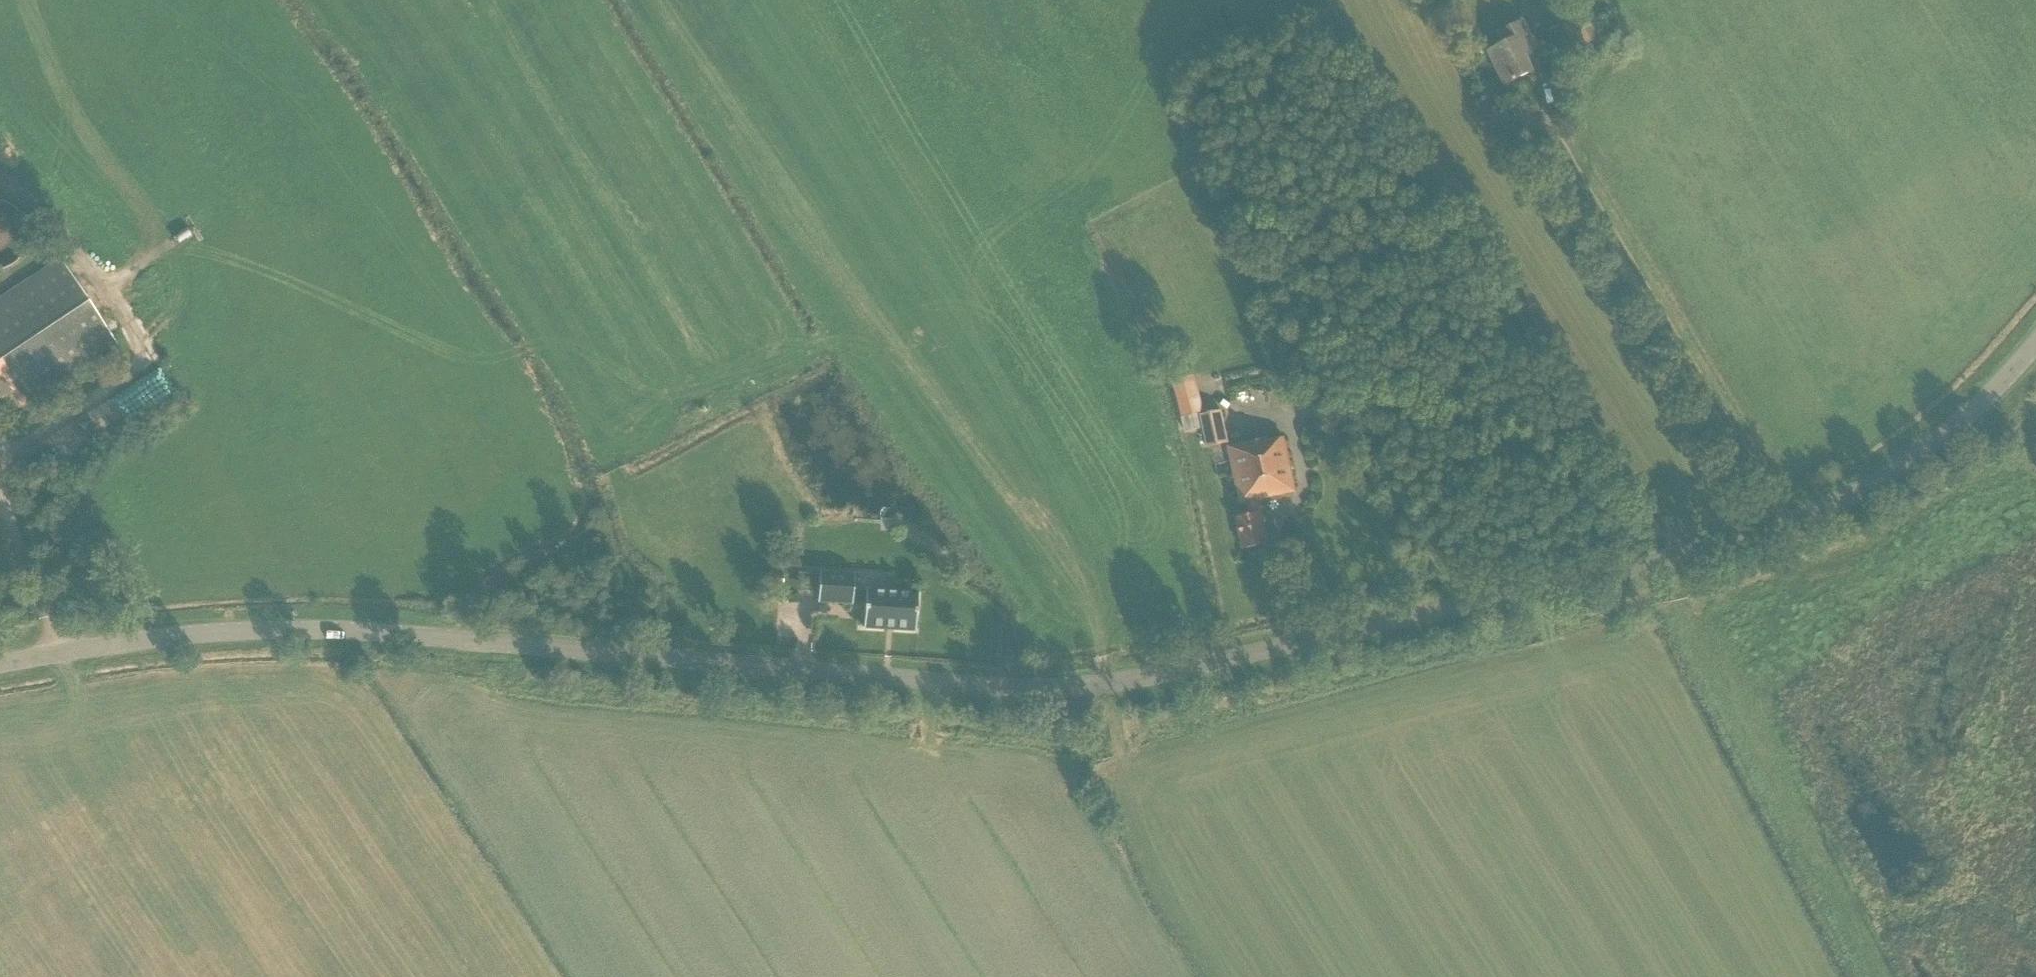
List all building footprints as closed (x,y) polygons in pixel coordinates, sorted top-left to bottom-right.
[(1589,13),(1564,26),(1577,50),(1602,37),(1589,13)] [(1509,43),(1491,52),(1506,84),(1533,71),(1527,57),(1538,52),(1524,22),(1504,32),(1509,43)] [(7,268),(16,263),(23,256),(27,247),(29,237),(28,227),(24,218),(17,210),(9,204),(0,201),(0,270),(7,268)] [(66,376),(116,342),(60,257),(0,297),(0,405),(6,415),(66,376)] [(1195,377),(1174,382),(1182,417),(1203,412),(1195,377)] [(1228,441),(1220,411),(1199,416),(1206,446),(1228,441)] [(1296,493),(1285,439),(1268,442),(1268,440),(1230,448),(1242,504),(1248,503),(1251,515),(1237,518),(1243,548),(1268,543),(1262,513),(1261,513),(1258,501),(1296,493)] [(851,609),(851,607),(861,607),(860,632),(913,635),(915,596),(863,593),(862,595),(852,595),(853,578),(816,576),(814,606),(851,609)]
